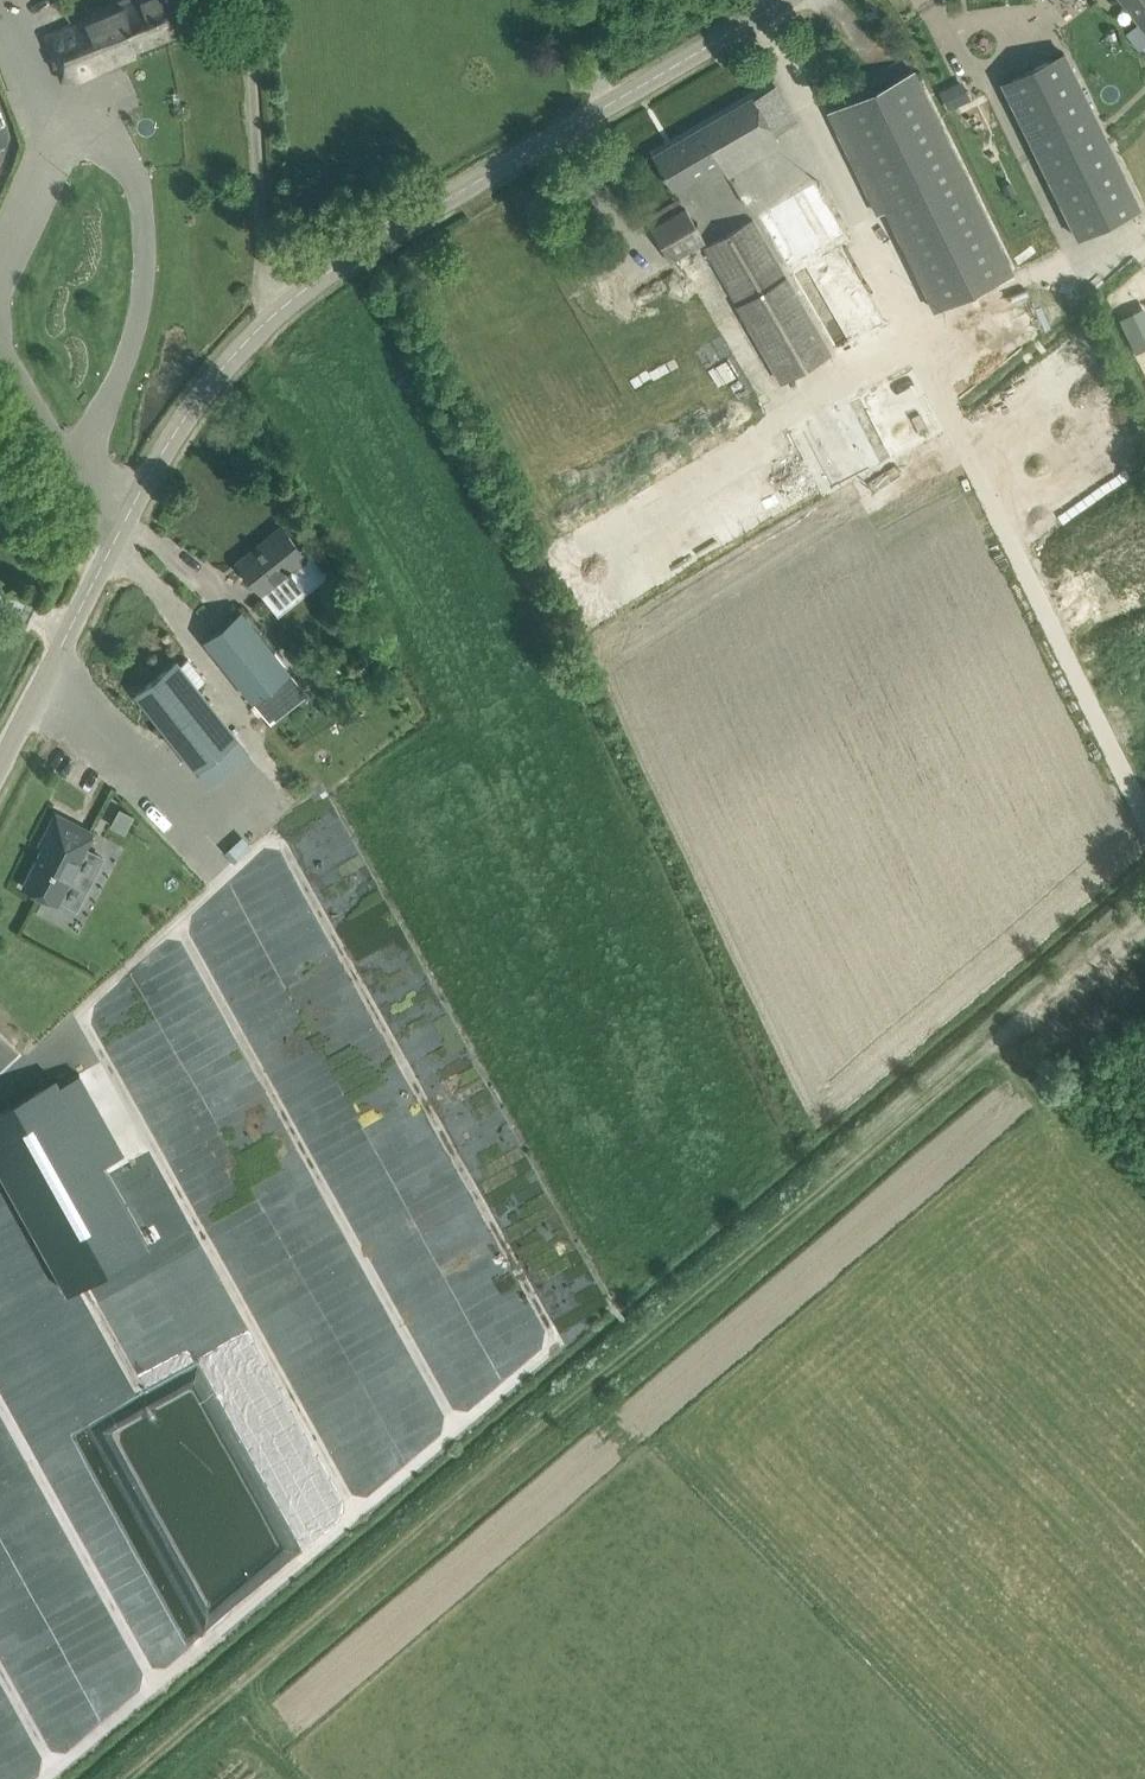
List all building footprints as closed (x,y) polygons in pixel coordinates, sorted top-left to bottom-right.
[(45,35),(62,79),(79,80),(124,61),(136,55),(133,50),(158,40),(170,35),(190,27),(179,0),(124,0),(45,35)] [(1144,33),(1144,0),(1119,0),(1144,33)] [(1003,83),(1079,239),(1141,209),(1065,53),(1003,83)] [(878,214),(885,210),(933,311),(1013,273),(916,69),(829,111),(878,214)] [(961,82),(942,91),(949,107),(969,98),(961,82)] [(754,97),(654,156),(673,189),(706,170),(711,179),(726,171),(728,175),(781,144),(774,133),(796,121),(788,106),(776,86),(754,98),(754,97)] [(791,273),(790,274),(835,352),(888,321),(840,237),(845,234),(815,183),(758,216),(791,273)] [(651,228),(671,262),(705,242),(686,208),(651,228)] [(736,307),(781,383),(833,353),(754,218),(704,248),(738,306),(736,307)] [(789,433),(821,494),(945,429),(913,368),(789,433)] [(265,543),(240,565),(262,591),(262,592),(288,570),(298,582),(299,582),(304,588),(322,572),(324,574),(326,573),(301,544),(297,547),(278,525),(262,539),(265,543)] [(242,610),(204,640),(254,702),(291,672),(242,610)] [(136,694),(197,769),(233,742),(238,738),(197,687),(205,680),(188,659),(180,666),(177,661),(136,694)] [(127,831),(136,811),(108,799),(99,819),(127,831)] [(43,847),(22,886),(57,904),(60,899),(86,848),(94,832),(56,812),(39,845),(43,847)] [(0,1075),(0,1101),(66,1246),(150,1208),(74,1041),(0,1075)]
